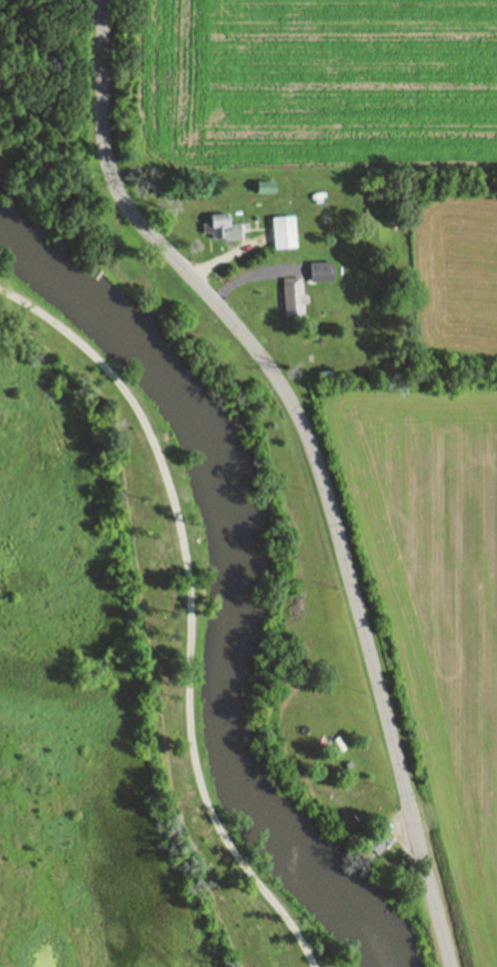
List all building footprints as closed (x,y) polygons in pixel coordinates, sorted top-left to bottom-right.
[(228,212),(209,214),(209,223),(200,223),(201,232),(210,232),(210,238),(223,237),(223,241),(240,239),(239,222),(229,223),(228,212)] [(271,217),(273,249),(294,248),(292,216),(271,217)] [(309,262),(310,281),(331,281),(330,261),(309,262)] [(300,276),(281,277),(284,317),(302,316),(301,305),(307,304),(307,296),(301,296),(300,276)]
